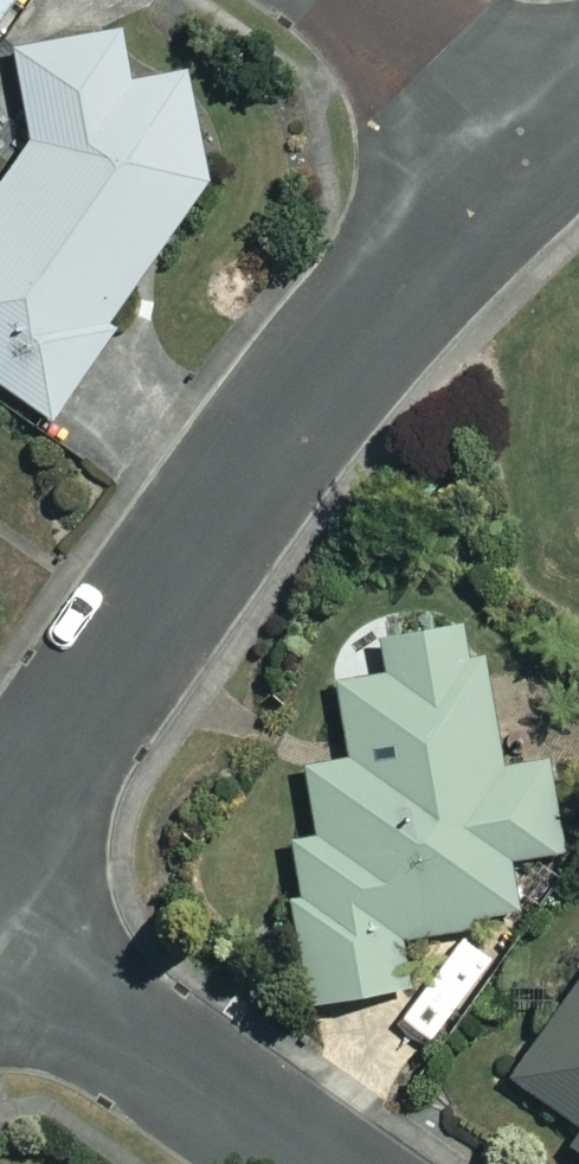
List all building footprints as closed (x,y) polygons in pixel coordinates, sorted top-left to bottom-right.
[(22,0),(0,0),(0,60),(22,0)] [(131,37),(27,50),(39,145),(0,204),(0,378),(62,419),(219,182),(197,81),(138,88),(131,37)] [(485,626),(395,642),(402,682),(349,691),(362,764),(318,772),(329,839),(303,844),(313,900),(301,902),(320,1012),(414,995),(404,940),(533,917),(523,863),(567,855),(550,762),(510,769),(485,626)] [(522,1083),(578,1124),(578,1004),(522,1083)]
